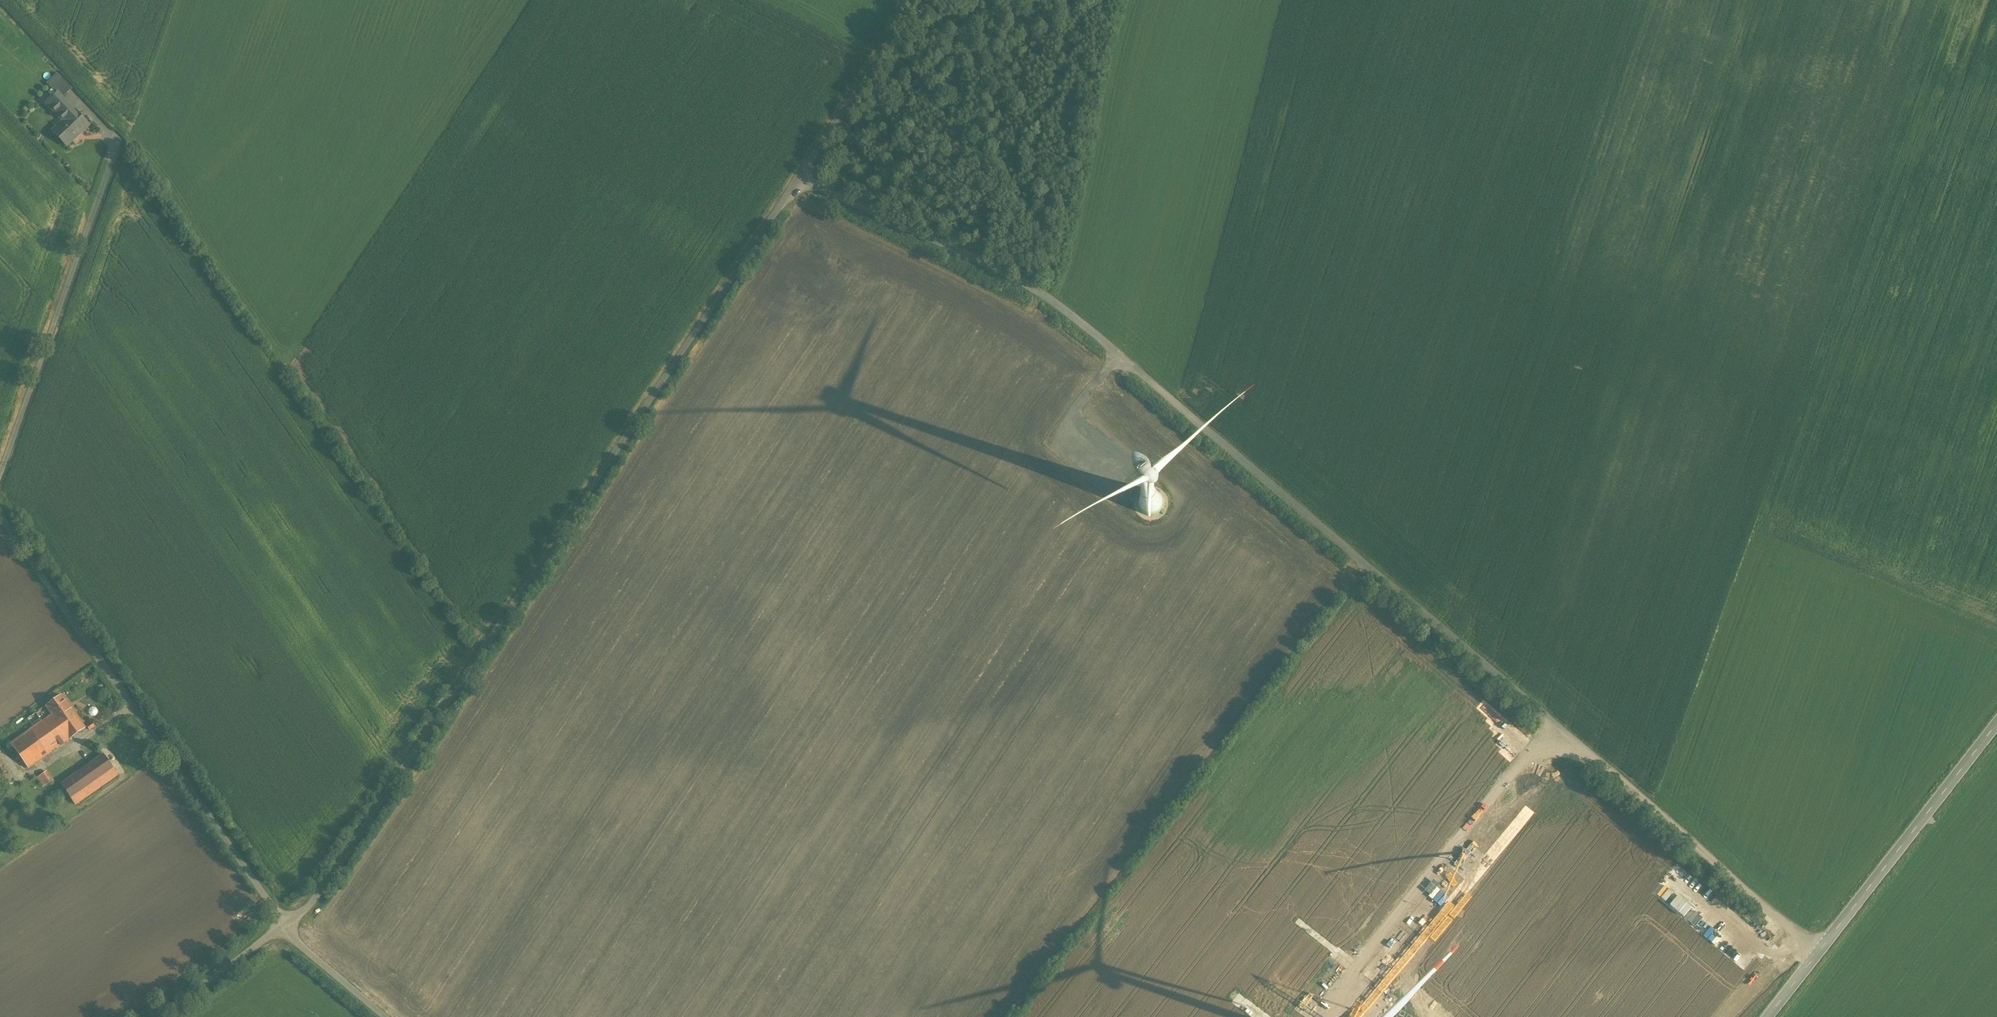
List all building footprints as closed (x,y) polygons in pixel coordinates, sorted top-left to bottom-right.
[(73,82),(59,67),(50,76),(59,86),(48,95),(65,113),(54,123),(70,139),(94,117),(67,88),(73,82)] [(62,687),(43,700),(49,709),(14,733),(32,759),(86,721),(62,687)] [(106,747),(63,777),(78,798),(120,768),(106,747)] [(44,786),(56,780),(51,770),(39,776),(44,786)]
